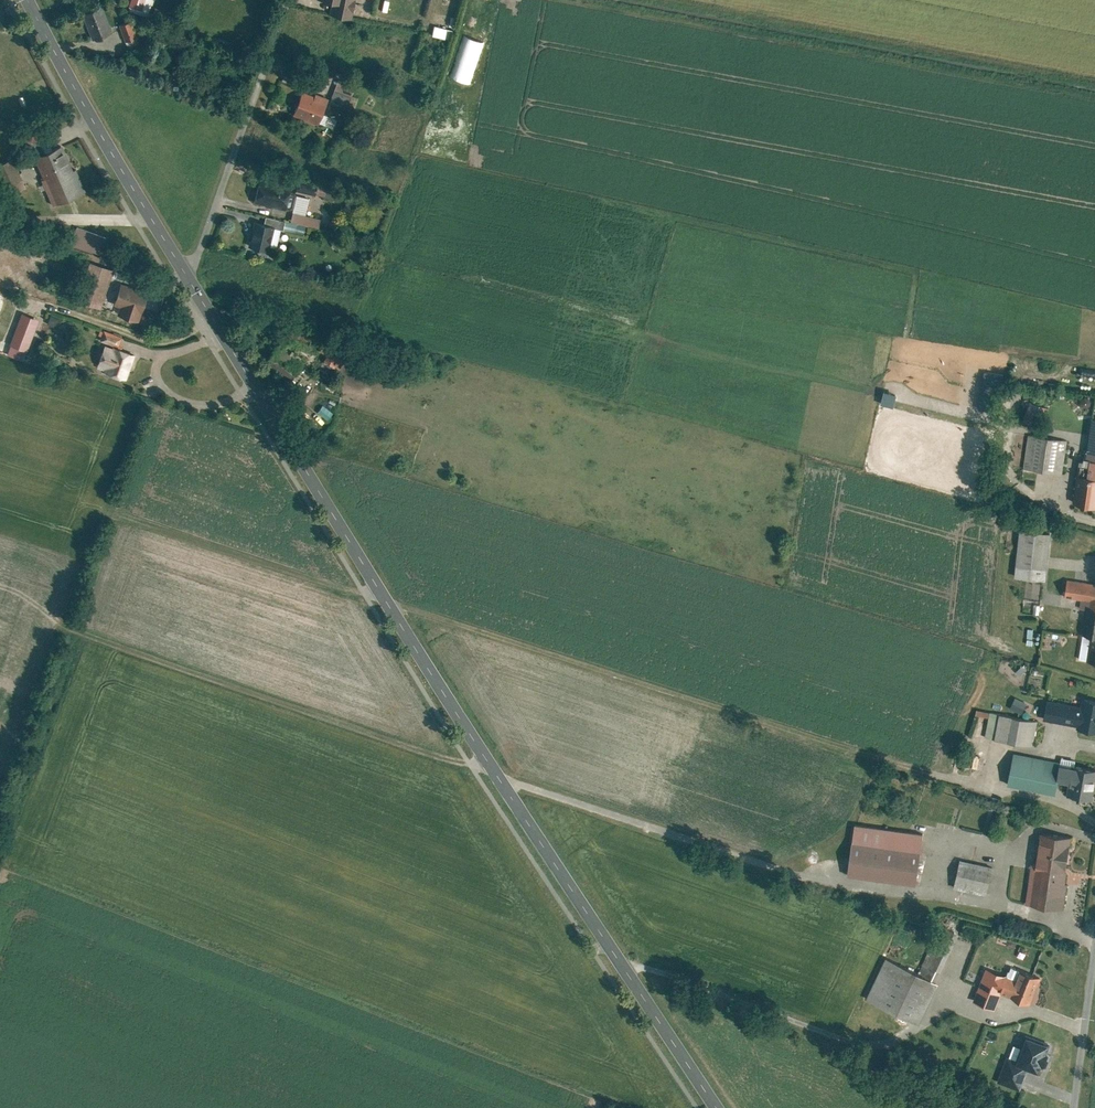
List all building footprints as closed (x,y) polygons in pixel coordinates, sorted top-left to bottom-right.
[(129,9),(143,13),(146,0),(131,0),(129,9)] [(321,8),(342,13),(345,0),(323,0),(321,8)] [(102,7),(83,13),(92,39),(111,32),(102,7)] [(157,8),(155,17),(166,19),(168,10),(157,8)] [(131,21),(119,24),(124,42),(136,39),(131,21)] [(447,38),(449,29),(437,25),(434,35),(447,38)] [(472,83),(484,40),(467,36),(455,79),(472,83)] [(331,101),(349,109),(358,86),(340,79),(331,101)] [(330,101),(305,92),(297,114),(321,123),(330,101)] [(24,136),(27,143),(41,137),(38,130),(24,136)] [(68,144),(37,157),(56,204),(87,191),(68,144)] [(260,177),(255,200),(290,208),(294,190),(275,186),(276,181),(260,177)] [(300,180),(298,190),(318,195),(318,193),(320,185),(300,180)] [(336,189),(320,185),(318,193),(334,197),(336,189)] [(293,212),(291,221),(321,227),(323,218),(293,212)] [(333,215),(327,223),(336,230),(343,223),(333,215)] [(267,216),(265,224),(276,227),(284,229),(286,220),(267,216)] [(252,246),(271,250),(276,227),(265,224),(257,222),(252,246)] [(80,226),(74,245),(112,259),(119,239),(80,226)] [(79,300),(103,308),(116,269),(92,261),(79,300)] [(153,291),(123,281),(116,303),(122,305),(119,314),(143,322),(153,291)] [(22,314),(11,344),(28,350),(39,320),(22,314)] [(106,345),(119,350),(125,337),(105,329),(100,342),(106,345)] [(325,337),(317,348),(325,353),(333,343),(325,337)] [(98,366),(126,378),(135,356),(119,350),(106,345),(98,366)] [(339,348),(329,362),(336,367),(346,353),(339,348)] [(1024,421),(1044,428),(1051,406),(1032,399),(1024,421)] [(1087,418),(1081,459),(1094,460),(1094,419),(1087,418)] [(1066,439),(1027,434),(1022,467),(1062,472),(1066,439)] [(1081,459),(1075,458),(1069,504),(1094,506),(1094,496),(1094,460),(1081,459)] [(1047,532),(1015,529),(1011,577),(1042,579),(1047,532)] [(1065,579),(1062,596),(1086,599),(1085,608),(1094,609),(1094,582),(1065,579)] [(1082,608),(1079,634),(1088,635),(1094,636),(1094,609),(1085,608),(1082,608)] [(1088,635),(1084,661),(1094,662),(1094,636),(1088,635)] [(1059,648),(1048,649),(1050,659),(1060,657),(1059,648)] [(1032,701),(1017,694),(1011,706),(1025,714),(1032,701)] [(1050,698),(1046,717),(1094,728),(1094,696),(1085,694),(1083,705),(1050,698)] [(1042,719),(994,710),(989,736),(1037,745),(1042,719)] [(1065,760),(1015,752),(1010,783),(1060,792),(1062,778),(1065,760)] [(1066,754),(1065,760),(1062,778),(1073,780),(1071,794),(1094,798),(1094,765),(1080,763),(1081,757),(1066,754)] [(927,832),(858,824),(851,874),(921,883),(927,832)] [(1065,909),(1077,836),(1043,830),(1030,903),(1065,909)] [(996,867),(963,860),(957,886),(990,893),(996,867)] [(924,970),(890,954),(868,999),(919,1024),(963,938),(942,929),(924,970)] [(1021,939),(1011,936),(1009,945),(1018,948),(1021,939)] [(1023,978),(989,964),(975,1000),(999,1010),(1007,989),(1036,1001),(1046,975),(1028,968),(1023,978)] [(1024,1059),(1011,1054),(1002,1081),(1025,1088),(1032,1066),(1050,1071),(1059,1041),(1034,1032),(1024,1059)]
